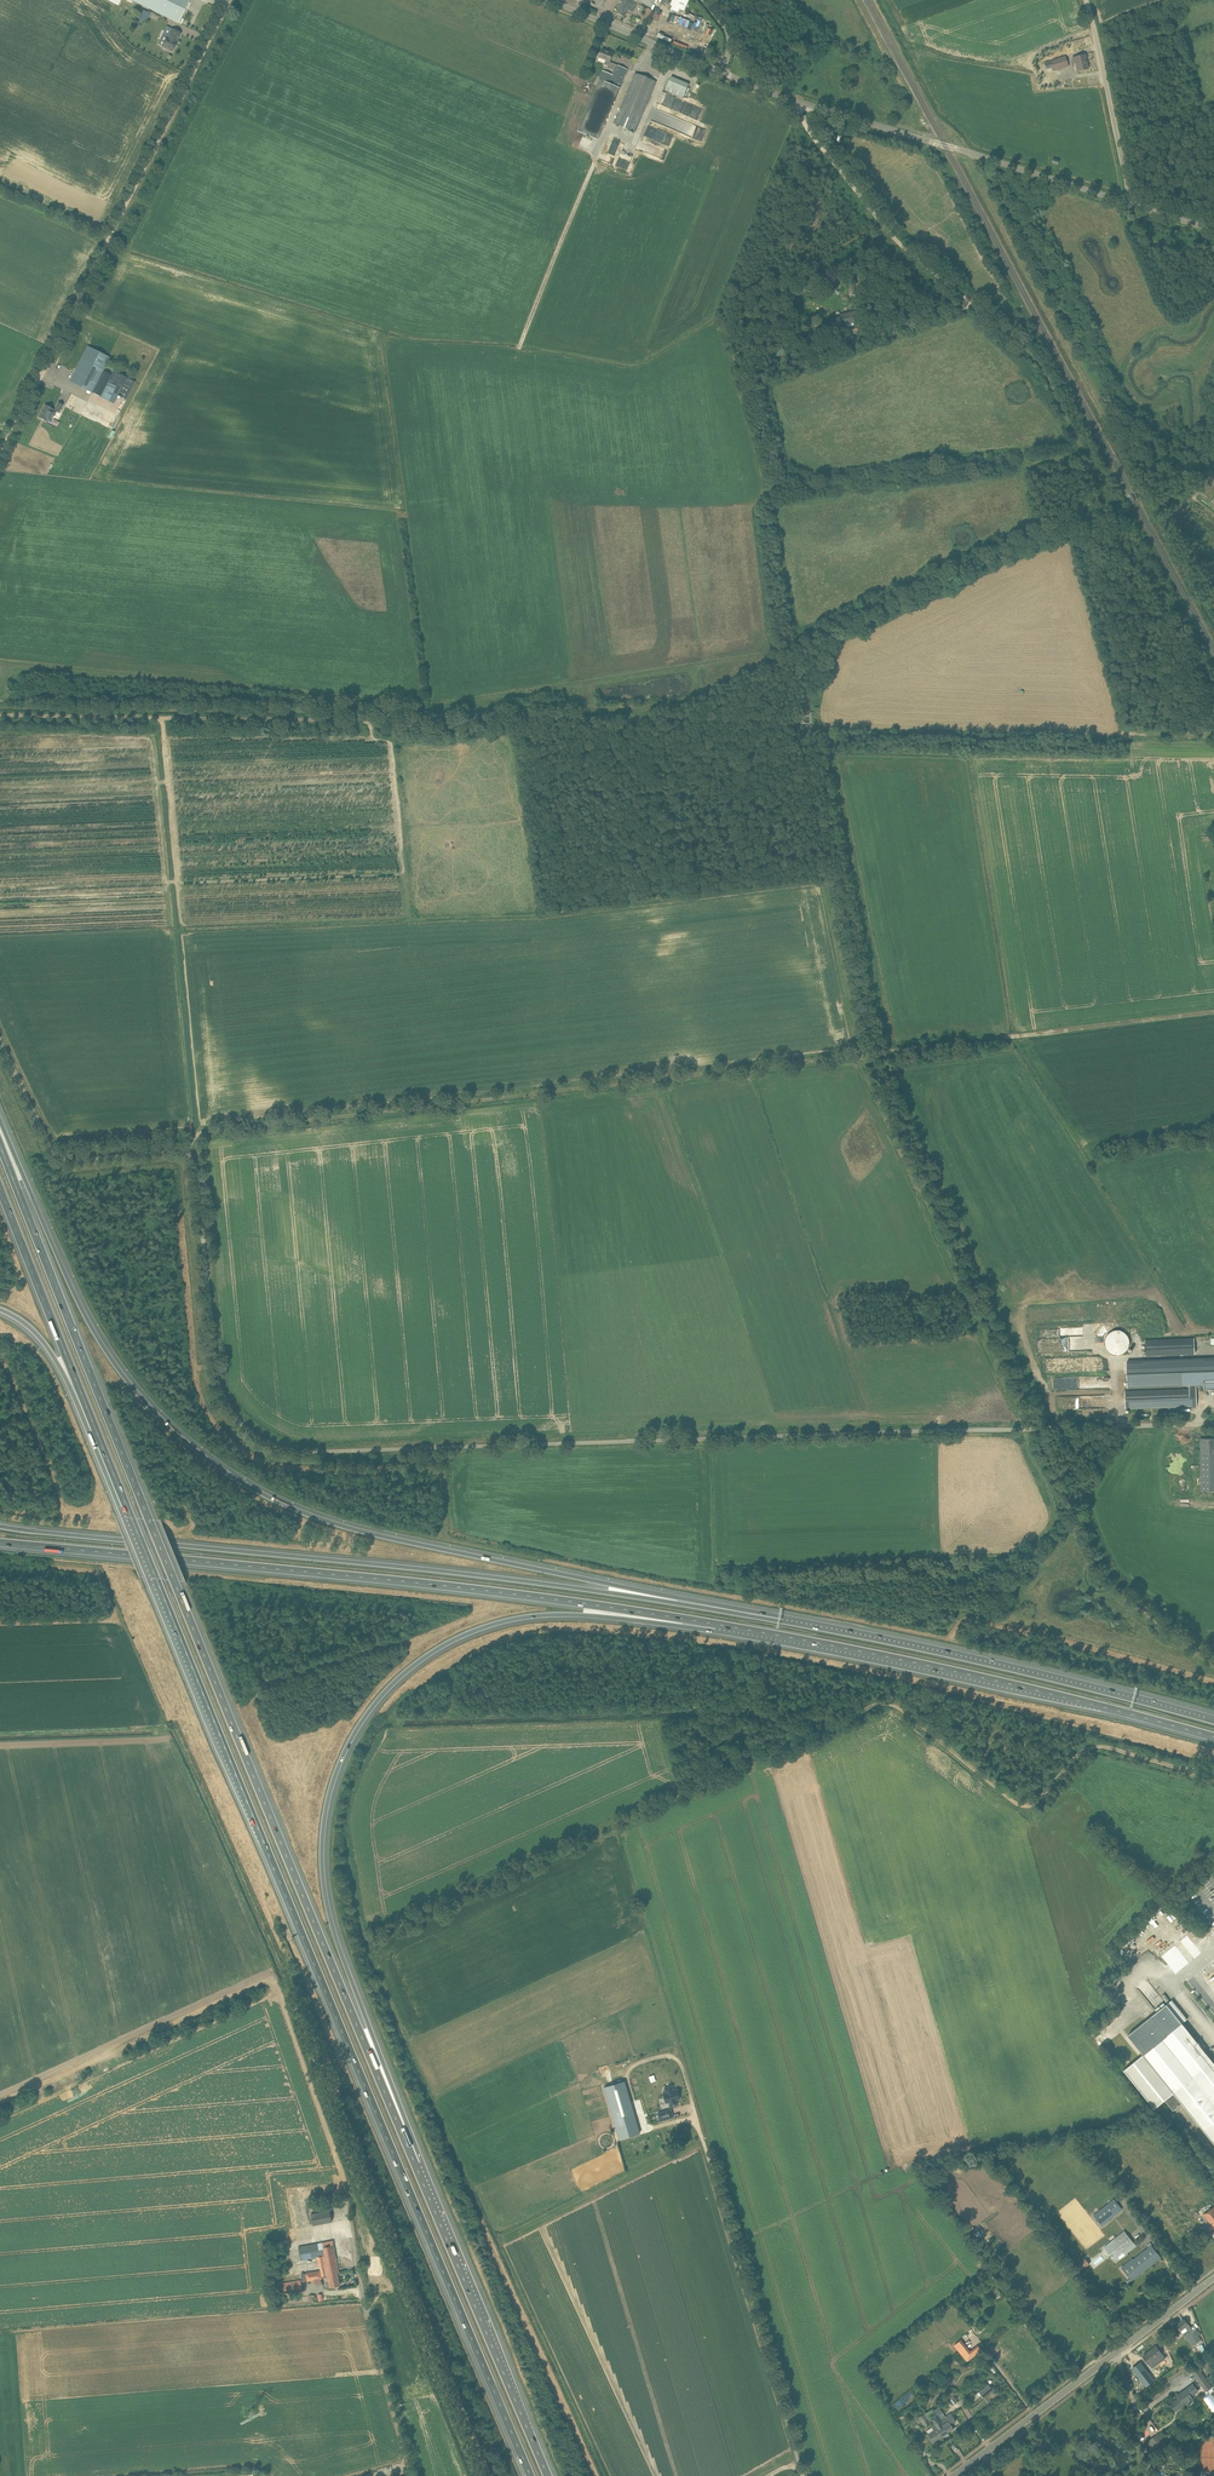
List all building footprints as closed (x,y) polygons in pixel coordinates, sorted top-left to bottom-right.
[(178,23),(186,8),(187,9),(192,0),(132,0),(178,23)] [(634,0),(622,0),(620,5),(618,5),(617,8),(618,9),(616,13),(623,16),(625,12),(626,13),(628,9),(631,11),(636,1),(634,0)] [(670,4),(672,5),(671,9),(678,12),(680,9),(684,11),(689,0),(672,0),(670,4)] [(652,10),(646,7),(642,17),(648,19),(652,10)] [(136,17),(146,22),(151,13),(141,8),(136,17)] [(677,24),(698,31),(703,17),(685,11),(683,17),(679,16),(677,24)] [(705,20),(702,27),(708,30),(711,23),(705,20)] [(176,41),(181,33),(172,29),(168,37),(167,37),(163,46),(163,47),(164,48),(166,49),(167,49),(172,51),(177,42),(176,41)] [(600,79),(578,131),(598,140),(627,69),(610,62),(614,53),(602,48),(598,57),(606,60),(604,64),(608,66),(607,68),(613,70),(612,74),(602,70),(599,79),(600,79)] [(1072,58),(1073,63),(1075,62),(1078,71),(1087,69),(1085,60),(1086,60),(1085,55),(1072,58)] [(1053,67),(1054,70),(1068,66),(1066,56),(1051,61),(1053,67)] [(1051,61),(1044,63),(1046,69),(1053,67),(1051,61)] [(614,123),(635,132),(641,118),(656,81),(635,73),(620,109),(614,123)] [(683,98),(689,84),(671,76),(665,90),(683,98)] [(611,147),(616,149),(620,138),(614,136),(609,152),(610,152),(611,147)] [(856,277),(858,285),(865,284),(863,276),(856,277)] [(854,283),(847,284),(849,295),(856,294),(855,291),(859,290),(857,284),(854,285),(854,283)] [(840,317),(839,317),(837,317),(837,318),(836,319),(836,321),(836,322),(837,323),(838,323),(839,323),(841,323),(842,325),(846,324),(846,326),(848,327),(853,326),(854,324),(856,323),(854,312),(840,315),(840,317)] [(866,331),(861,338),(865,341),(870,334),(866,331)] [(110,358),(88,346),(70,381),(92,392),(103,370),(110,358)] [(103,370),(92,392),(100,396),(111,375),(103,370)] [(111,375),(100,396),(113,403),(118,394),(127,399),(135,382),(114,370),(111,375)] [(47,422),(49,417),(53,419),(57,412),(59,413),(63,405),(58,402),(54,410),(53,409),(45,405),(38,417),(47,422)] [(1105,1341),(1105,1342),(1105,1344),(1105,1345),(1106,1346),(1106,1347),(1106,1348),(1107,1349),(1108,1350),(1108,1351),(1109,1352),(1111,1353),(1112,1354),(1113,1354),(1114,1354),(1115,1355),(1116,1355),(1117,1355),(1118,1355),(1119,1355),(1120,1355),(1121,1354),(1122,1354),(1123,1353),(1125,1353),(1126,1352),(1127,1351),(1127,1350),(1128,1349),(1129,1348),(1129,1347),(1129,1346),(1130,1345),(1130,1344),(1130,1342),(1130,1341),(1130,1340),(1129,1339),(1129,1338),(1129,1337),(1128,1335),(1127,1334),(1126,1334),(1125,1333),(1124,1332),(1122,1331),(1121,1331),(1120,1330),(1119,1330),(1117,1330),(1116,1330),(1115,1330),(1114,1331),(1113,1331),(1112,1331),(1111,1332),(1110,1333),(1109,1333),(1108,1334),(1107,1335),(1107,1336),(1106,1337),(1105,1339),(1105,1341)] [(1145,1340),(1146,1356),(1195,1354),(1194,1338),(1145,1340)] [(1127,1360),(1128,1388),(1204,1385),(1204,1389),(1213,1389),(1213,1357),(1127,1360)] [(1125,1391),(1126,1409),(1197,1406),(1196,1386),(1186,1386),(1186,1389),(1125,1391)] [(1201,1455),(1213,1454),(1213,1438),(1200,1438),(1201,1455)] [(1207,1940),(1202,1934),(1195,1940),(1199,1946),(1207,1940)] [(1124,2070),(1155,2108),(1165,2100),(1174,2111),(1183,2103),(1213,2143),(1213,2062),(1206,2052),(1210,2049),(1207,2046),(1203,2049),(1182,2023),(1187,2019),(1172,2000),(1167,2004),(1129,2035),(1144,2054),(1124,2070)] [(625,2081),(604,2087),(619,2139),(640,2133),(625,2081)] [(666,2092),(663,2093),(666,2103),(669,2102),(670,2106),(678,2104),(676,2098),(679,2097),(677,2089),(674,2090),(672,2085),(664,2087),(666,2092)] [(671,2109),(662,2111),(664,2120),(673,2117),(671,2109)] [(1093,2215),(1102,2226),(1122,2211),(1114,2200),(1093,2215)] [(1204,2214),(1213,2227),(1213,2207),(1204,2214)] [(311,2213),(313,2225),(332,2221),(330,2210),(311,2213)] [(1104,2247),(1116,2262),(1126,2254),(1124,2252),(1134,2243),(1124,2231),(1104,2247)] [(1184,2239),(1178,2245),(1183,2250),(1188,2244),(1184,2239)] [(301,2274),(302,2282),(326,2277),(327,2281),(328,2281),(330,2287),(340,2285),(338,2273),(339,2273),(333,2241),(298,2247),(301,2260),(318,2257),(320,2271),(301,2274)] [(1122,2268),(1132,2281),(1161,2257),(1151,2245),(1122,2268)] [(1086,2258),(1076,2266),(1080,2272),(1090,2264),(1086,2258)] [(282,2284),(284,2296),(303,2292),(301,2280),(282,2284)] [(1189,2324),(1188,2323),(1185,2318),(1177,2324),(1184,2333),(1188,2330),(1197,2342),(1201,2339),(1197,2334),(1199,2332),(1194,2325),(1191,2327),(1189,2324)] [(959,2350),(966,2359),(972,2355),(964,2346),(959,2350)] [(1149,2351),(1143,2356),(1152,2368),(1157,2365),(1154,2361),(1163,2354),(1157,2346),(1151,2350),(1152,2350),(1150,2352),(1149,2351)] [(1141,2362),(1132,2368),(1146,2386),(1154,2380),(1141,2362)] [(1200,2384),(1206,2392),(1213,2387),(1199,2368),(1192,2372),(1198,2381),(1200,2384)] [(1194,2384),(1193,2383),(1176,2395),(1178,2398),(1170,2404),(1176,2412),(1194,2398),(1193,2396),(1199,2391),(1196,2387),(1200,2384),(1198,2381),(1194,2384)] [(979,2391),(984,2397),(993,2389),(988,2383),(979,2391)] [(1209,2408),(1213,2405),(1213,2400),(1212,2394),(1204,2397),(1209,2408)] [(954,2397),(949,2400),(952,2406),(958,2402),(954,2397)] [(934,2410),(933,2410),(937,2415),(942,2411),(939,2406),(934,2410)] [(933,2408),(925,2413),(930,2421),(932,2420),(934,2423),(937,2427),(937,2428),(942,2436),(943,2437),(949,2433),(948,2432),(940,2420),(937,2416),(937,2415),(933,2410),(933,2408)] [(925,2413),(918,2417),(925,2427),(931,2423),(925,2413)] [(940,2420),(948,2432),(954,2428),(951,2424),(956,2421),(951,2413),(945,2416),(940,2420)] [(934,2430),(928,2434),(933,2442),(942,2436),(937,2428),(937,2427),(934,2424),(931,2426),(934,2430)]
